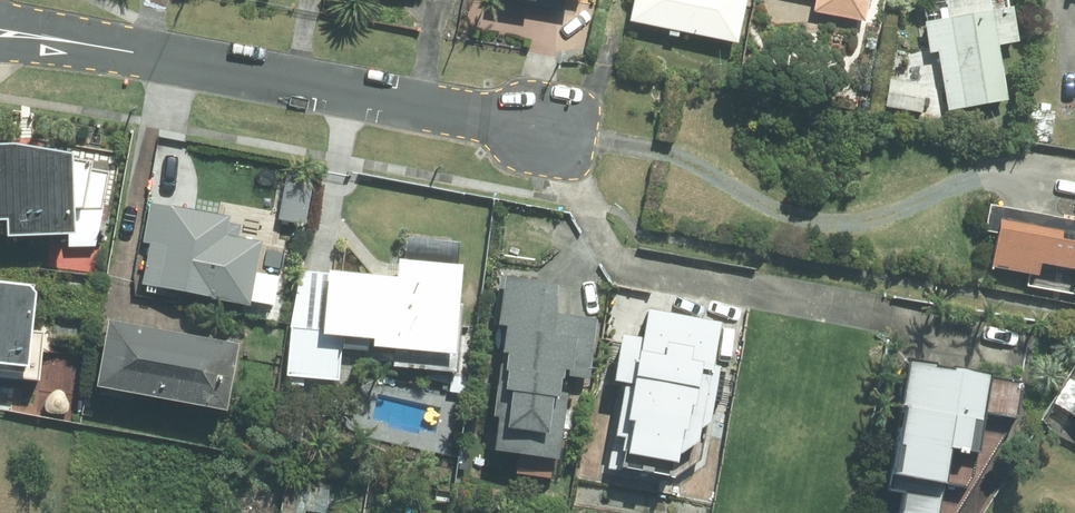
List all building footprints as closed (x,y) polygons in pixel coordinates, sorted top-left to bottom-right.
[(563,14),(565,2),(578,5),(579,0),(497,0),(563,14)] [(739,44),(748,0),(635,0),(630,22),(739,44)] [(868,23),(872,0),(819,0),(816,13),(868,23)] [(950,110),(1011,100),(1003,47),(1023,43),(1017,10),(997,13),(995,0),(966,0),(950,3),(953,20),(927,24),(932,55),(941,54),(950,110)] [(924,113),(930,86),(892,80),(887,107),(924,113)] [(0,149),(0,220),(7,220),(8,239),(76,236),(73,158),(13,149),(0,149)] [(232,218),(152,204),(145,243),(152,244),(144,287),(218,301),(217,303),(253,309),(264,245),(228,238),(232,218)] [(990,208),(985,233),(996,236),(990,268),(1039,278),(1041,266),(1074,272),(1074,223),(990,208)] [(459,357),(466,268),(413,264),(412,280),(333,275),(328,340),(379,344),(378,351),(459,357)] [(571,286),(502,277),(495,327),(510,329),(494,451),(563,460),(574,379),(594,382),(602,320),(567,315),(571,286)] [(37,383),(44,331),(29,329),(35,287),(0,283),(0,378),(37,383)] [(728,321),(655,308),(649,337),(628,333),(619,383),(630,385),(620,438),(630,440),(627,456),(686,467),(688,456),(705,446),(709,425),(717,426),(728,367),(720,365),(728,321)] [(231,416),(243,349),(112,324),(99,391),(231,416)] [(900,512),(938,512),(942,487),(969,491),(982,417),(1009,422),(1017,378),(905,360),(897,406),(902,407),(888,491),(904,493),(900,512)] [(332,491),(288,484),(283,512),(303,512),(304,512),(328,512),(332,491)]
